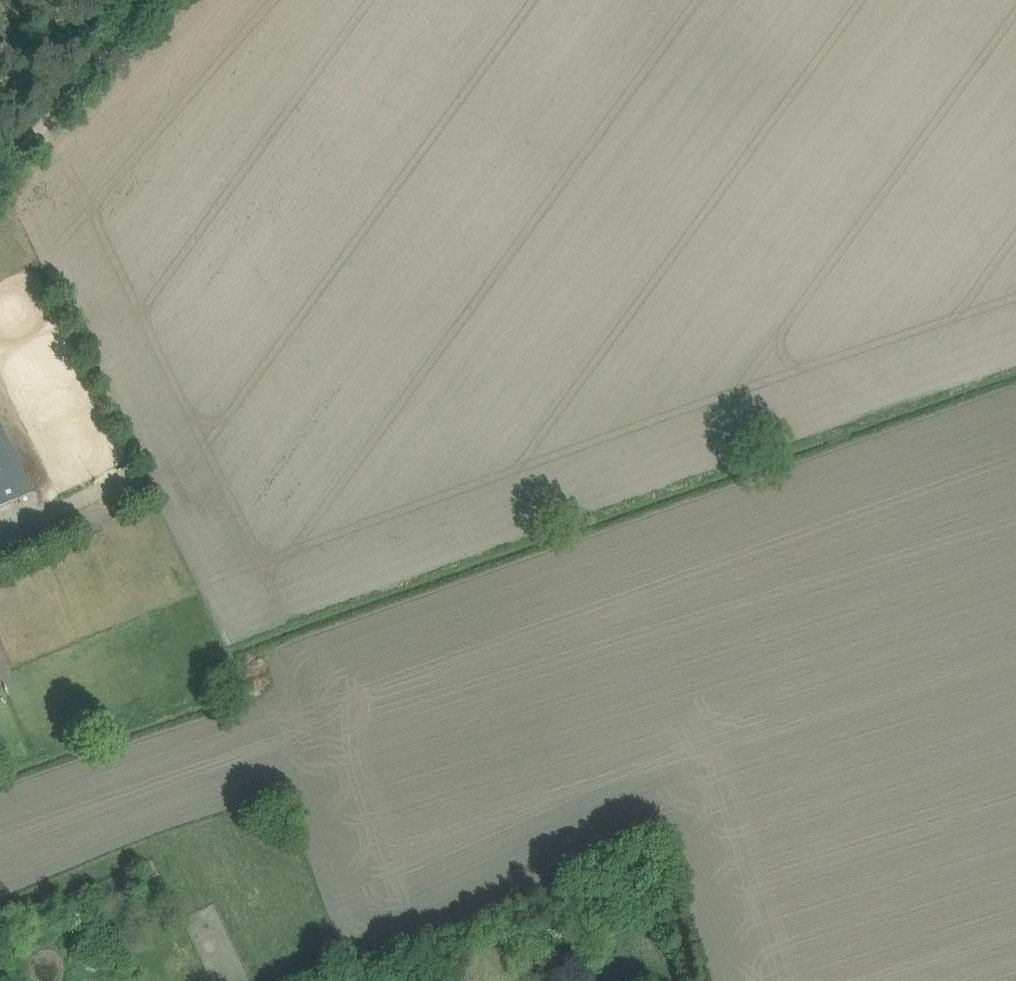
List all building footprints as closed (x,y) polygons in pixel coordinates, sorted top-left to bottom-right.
[(33,492),(0,425),(0,508),(33,492)]
